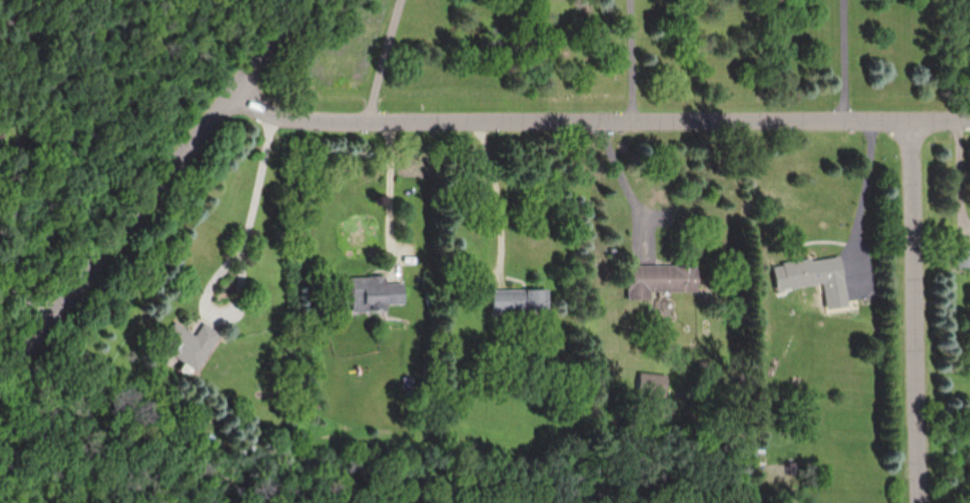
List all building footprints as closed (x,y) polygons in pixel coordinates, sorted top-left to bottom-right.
[(958,247),(958,267),(969,267),(969,247),(958,247)] [(849,308),(843,256),(772,264),(775,290),(825,284),(828,310),(849,308)] [(630,264),(629,300),(651,300),(651,291),(698,292),(698,266),(630,264)] [(353,310),(406,308),(405,283),(389,283),(388,276),(352,278),(353,310)] [(550,313),(550,290),(494,290),(494,313),(550,313)] [(221,334),(203,323),(196,335),(176,323),(161,348),(199,371),(221,334)]
